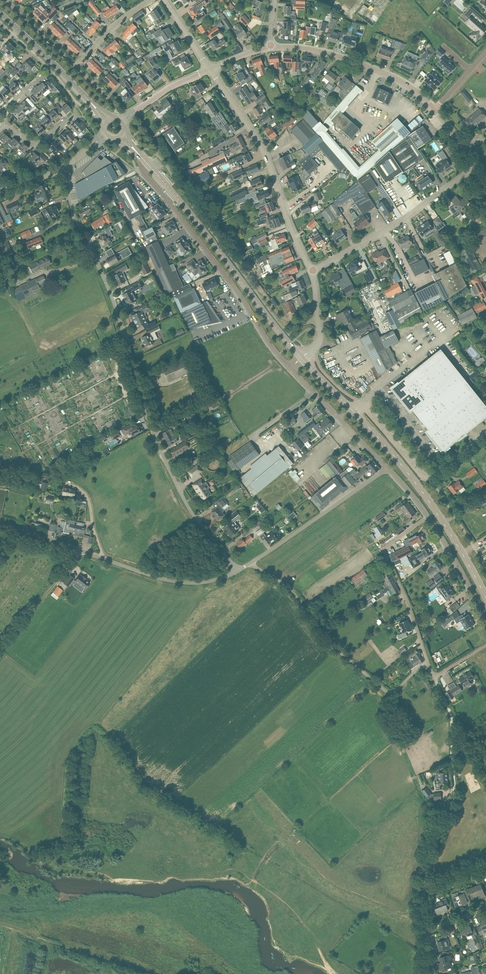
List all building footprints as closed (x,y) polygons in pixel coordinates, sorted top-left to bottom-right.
[(36,5),(39,7),(34,12),(33,13),(38,18),(47,9),(51,7),(47,0),(46,0),(36,5)] [(87,2),(98,15),(101,13),(90,0),(87,2)] [(189,11),(191,15),(202,9),(201,7),(207,4),(205,0),(202,0),(201,1),(198,3),(194,6),(191,8),(192,9),(189,11)] [(228,1),(225,3),(231,10),(234,7),(229,0),(228,1)] [(250,4),(257,6),(256,9),(262,12),(266,3),(261,1),(260,1),(257,0),(252,0),(252,1),(250,4)] [(356,14),(373,27),(394,0),(367,0),(366,2),(370,5),(368,8),(364,4),(356,14)] [(113,7),(110,9),(113,14),(120,10),(116,5),(114,2),(112,4),(113,7)] [(107,18),(113,14),(110,9),(108,6),(105,8),(107,11),(104,13),(104,12),(101,14),(103,17),(105,16),(107,18)] [(247,6),(245,10),(252,13),(252,12),(254,12),(252,17),(259,20),(261,16),(260,16),(262,12),(256,9),(247,6)] [(284,6),(284,15),(289,15),(291,15),(291,19),(296,19),(296,15),(295,15),(295,11),(290,11),(291,7),(288,7),(284,6)] [(50,12),(47,9),(38,18),(42,22),(43,21),(44,22),(50,15),(52,18),(59,11),(55,7),(50,12)] [(75,7),(65,12),(68,16),(69,17),(77,10),(75,7)] [(471,17),(469,19),(470,20),(467,22),(478,31),(473,36),(472,35),(474,37),(473,38),(474,39),(475,38),(477,40),(481,35),(482,35),(485,31),(485,29),(485,28),(484,29),(482,27),(483,26),(480,24),(481,23),(483,22),(484,21),(484,20),(470,8),(467,11),(473,16),(472,17),(471,17)] [(156,9),(151,13),(154,18),(151,20),(155,26),(161,22),(158,19),(161,17),(156,9)] [(191,15),(193,19),(196,18),(198,20),(202,18),(206,15),(202,9),(191,15)] [(133,17),(132,17),(136,22),(138,25),(141,23),(139,19),(146,15),(142,10),(133,17)] [(216,11),(215,10),(209,14),(212,18),(220,12),(218,10),(216,11)] [(247,19),(246,20),(243,16),(240,19),(246,26),(250,22),(247,19)] [(91,26),(96,30),(100,24),(99,23),(100,20),(98,18),(96,21),(96,20),(91,26)] [(221,19),(225,24),(229,31),(232,29),(229,24),(230,23),(226,18),(224,19),(223,18),(221,19)] [(329,27),(329,28),(332,29),(334,30),(337,20),(331,18),(330,22),(330,24),(329,27)] [(225,24),(221,19),(215,23),(218,28),(221,26),(221,27),(225,24)] [(290,35),(290,30),(293,30),(294,25),(297,25),(298,19),(296,19),(291,19),(289,19),(289,22),(284,22),(283,28),(282,28),(281,34),(290,35)] [(323,21),(320,30),(326,32),(329,23),(323,21)] [(54,22),(48,28),(48,29),(48,28),(52,32),(58,26),(55,22),(54,22)] [(205,23),(198,27),(202,34),(208,30),(210,33),(207,35),(208,38),(212,36),(220,31),(217,27),(212,30),(210,26),(208,22),(206,24),(205,23)] [(127,29),(134,35),(136,32),(138,33),(140,31),(139,30),(136,28),(137,27),(133,23),(127,29)] [(96,30),(91,26),(88,24),(83,30),(86,33),(87,33),(91,36),(96,30)] [(238,29),(234,31),(239,38),(246,33),(242,28),(241,28),(239,24),(236,26),(238,29)] [(58,26),(52,32),(56,36),(62,30),(58,26)] [(309,27),(306,26),(305,30),(301,30),(299,38),(306,39),(307,35),(308,35),(308,34),(310,34),(315,35),(316,27),(311,27),(310,27),(309,27)] [(165,41),(174,36),(168,28),(163,31),(161,28),(153,33),(156,38),(161,35),(165,41)] [(124,36),(122,38),(124,40),(126,38),(128,40),(128,39),(129,40),(134,35),(127,29),(122,34),(124,36)] [(340,38),(339,41),(343,42),(342,43),(355,47),(357,40),(356,40),(350,38),(351,35),(352,31),(347,29),(340,38)] [(62,30),(56,36),(60,40),(66,33),(62,30)] [(343,33),(332,30),(329,41),(337,43),(338,37),(340,38),(343,33)] [(66,33),(60,40),(64,43),(70,37),(66,33)] [(70,37),(64,43),(68,47),(74,41),(70,37)] [(215,39),(208,43),(213,51),(220,47),(220,46),(226,43),(223,39),(218,42),(215,39)] [(116,40),(110,45),(115,52),(121,47),(119,44),(121,42),(119,40),(117,42),(116,40)] [(172,40),(162,45),(165,51),(166,52),(170,50),(172,54),(171,54),(173,58),(178,55),(177,53),(183,50),(181,46),(180,44),(178,41),(174,43),(172,40)] [(395,40),(392,47),(399,50),(399,49),(401,50),(406,44),(395,40)] [(74,41),(68,47),(72,51),(78,45),(74,41)] [(13,48),(8,43),(0,51),(4,54),(5,52),(8,55),(7,56),(9,58),(12,55),(10,52),(13,48)] [(78,45),(72,51),(76,55),(75,55),(76,55),(82,49),(82,48),(78,45)] [(110,45),(103,50),(107,54),(108,54),(109,56),(115,52),(110,45)] [(381,50),(380,50),(378,56),(389,60),(390,55),(392,55),(391,55),(392,55),(394,50),(382,46),(381,50)] [(431,46),(428,49),(420,59),(425,63),(432,53),(435,51),(431,46)] [(445,53),(439,48),(436,52),(441,57),(445,53)] [(140,49),(134,54),(137,58),(138,57),(139,57),(141,56),(140,55),(143,53),(140,49)] [(151,58),(148,60),(153,67),(159,63),(153,55),(151,52),(149,54),(151,58)] [(132,54),(124,59),(127,64),(135,58),(132,54)] [(279,62),(278,55),(269,56),(270,63),(274,63),(275,68),(279,68),(279,62)] [(283,62),(281,63),(284,71),(288,70),(287,68),(292,68),(292,62),(292,60),(292,55),(284,55),(283,60),(283,62)] [(301,56),(301,60),(302,61),(302,64),(301,63),(300,67),(309,69),(311,58),(307,58),(307,56),(302,55),(301,56)] [(180,56),(172,61),(175,66),(181,63),(184,68),(185,70),(188,68),(192,66),(189,60),(187,57),(186,57),(181,60),(180,56)] [(413,69),(414,65),(416,61),(411,58),(410,57),(409,58),(406,56),(405,58),(403,62),(404,64),(405,65),(406,65),(410,66),(410,67),(413,69)] [(261,57),(252,60),(254,65),(255,67),(258,66),(262,76),(263,75),(266,74),(271,73),(268,67),(264,68),(263,65),(262,62),(261,57)] [(440,60),(436,64),(440,68),(442,65),(443,67),(447,70),(446,70),(445,72),(448,75),(448,74),(450,73),(451,73),(455,68),(443,57),(440,61),(440,60)] [(93,59),(86,65),(87,66),(91,69),(97,63),(93,59)] [(25,69),(28,72),(34,65),(28,60),(27,62),(26,61),(19,68),(23,72),(25,69)] [(313,75),(310,80),(314,82),(317,78),(316,77),(321,70),(322,71),(324,67),(327,63),(321,60),(320,63),(318,63),(316,67),(317,67),(315,70),(314,70),(311,75),(313,75)] [(127,66),(126,67),(128,70),(135,65),(133,62),(132,63),(127,66)] [(97,63),(91,69),(94,73),(101,67),(97,63)] [(10,65),(6,69),(10,72),(10,73),(13,76),(16,74),(19,70),(15,67),(14,69),(10,65)] [(101,67),(94,73),(98,77),(105,71),(104,70),(101,67)] [(245,67),(238,71),(240,73),(237,75),(241,82),(246,79),(248,81),(253,78),(245,67)] [(151,72),(146,76),(150,80),(152,79),(154,82),(154,81),(155,82),(158,80),(157,79),(160,77),(157,73),(156,71),(155,70),(154,68),(153,68),(150,70),(151,72)] [(338,77),(329,71),(325,77),(329,81),(325,87),(331,91),(336,85),(333,83),(338,77)] [(107,75),(103,79),(108,84),(114,79),(117,76),(114,73),(113,75),(111,72),(109,74),(107,75)] [(134,73),(131,75),(138,84),(142,90),(148,86),(141,77),(139,79),(134,73)] [(441,83),(430,74),(424,81),(435,90),(441,83)] [(300,83),(305,86),(311,78),(307,75),(300,83)] [(114,79),(108,84),(114,89),(117,85),(119,83),(116,81),(119,78),(117,76),(114,79)] [(342,81),(339,84),(344,89),(343,91),(340,94),(340,97),(343,100),(352,90),(349,87),(351,85),(352,83),(351,82),(345,77),(342,81)] [(357,84),(362,88),(369,81),(364,77),(357,84)] [(8,87),(12,91),(14,92),(19,87),(15,83),(17,81),(14,78),(9,83),(11,84),(8,87)] [(250,84),(255,81),(253,78),(248,81),(247,82),(249,85),(246,87),(245,87),(240,90),(240,91),(239,92),(243,98),(255,91),(250,84)] [(37,85),(36,86),(43,94),(48,89),(49,91),(50,90),(51,91),(55,91),(57,89),(51,83),(52,84),(51,85),(47,81),(44,84),(42,82),(38,86),(37,85)] [(0,92),(0,93),(5,98),(10,93),(12,91),(8,87),(4,83),(2,85),(5,88),(0,92)] [(194,89),(191,91),(195,98),(196,100),(198,99),(203,96),(201,93),(204,91),(205,90),(204,89),(203,87),(204,87),(201,83),(196,86),(196,85),(192,87),(194,89)] [(142,90),(138,84),(132,88),(137,94),(142,90)] [(129,89),(126,85),(124,88),(125,90),(122,93),(124,96),(122,98),(123,98),(122,99),(125,101),(126,101),(127,102),(128,101),(129,102),(132,99),(131,98),(132,98),(129,94),(131,92),(129,89)] [(351,139),(360,129),(342,113),(363,91),(356,85),(352,90),(343,100),(324,121),(331,127),(334,123),(351,139)] [(38,99),(43,94),(36,86),(33,89),(34,90),(31,92),(33,94),(30,97),(31,99),(29,100),(31,102),(34,105),(36,104),(35,103),(39,100),(38,99)] [(388,105),(393,94),(377,87),(372,98),(388,105)] [(318,93),(325,99),(329,94),(321,89),(318,93)] [(255,91),(243,98),(248,105),(249,104),(255,101),(254,100),(258,98),(260,100),(261,100),(266,97),(263,93),(258,97),(255,91)] [(273,107),(266,97),(261,100),(263,103),(264,103),(269,110),(273,107)] [(158,111),(155,113),(159,119),(168,112),(166,109),(171,104),(166,98),(160,103),(162,106),(157,110),(158,111)] [(218,113),(217,113),(210,102),(206,105),(202,99),(196,103),(201,111),(203,114),(207,111),(212,117),(218,113)] [(25,100),(18,106),(24,113),(29,109),(30,110),(34,105),(31,102),(29,104),(25,100)] [(55,107),(60,113),(62,110),(66,114),(71,110),(66,104),(61,108),(58,105),(55,107)] [(263,113),(261,109),(264,107),(262,104),(253,110),(257,117),(263,113)] [(26,116),(24,113),(18,106),(10,113),(17,121),(19,119),(18,118),(21,116),(22,117),(23,116),(24,117),(26,116)] [(53,110),(48,114),(51,117),(53,120),(58,116),(58,115),(60,113),(55,107),(54,109),(53,110)] [(467,132),(485,116),(480,109),(461,125),(467,132)] [(223,117),(220,111),(217,113),(218,113),(212,117),(211,118),(214,123),(217,128),(214,130),(216,132),(219,130),(222,128),(226,126),(225,124),(227,122),(223,117)] [(40,121),(43,125),(45,127),(51,122),(48,119),(51,117),(48,114),(46,112),(44,113),(46,115),(45,116),(46,116),(40,121)] [(272,120),(268,115),(258,122),(262,127),(264,125),(266,127),(276,120),(275,118),(272,120)] [(40,121),(38,118),(37,119),(39,121),(35,124),(38,127),(34,130),(39,135),(45,131),(41,127),(43,125),(40,121)] [(303,155),(305,157),(309,154),(324,141),(315,131),(304,118),(291,131),(304,145),(302,147),(307,152),(303,155)] [(384,156),(408,135),(410,133),(405,127),(397,118),(371,141),(379,150),(384,156)] [(284,125),(285,126),(288,128),(292,122),(288,119),(284,125)] [(78,135),(86,127),(81,122),(78,124),(76,121),(70,126),(78,135)] [(233,133),(239,129),(235,122),(231,125),(230,123),(226,126),(222,128),(225,133),(229,131),(230,134),(232,133),(233,133)] [(265,131),(264,132),(268,136),(271,140),(275,137),(277,135),(275,133),(282,128),(279,124),(273,129),(272,128),(270,129),(269,127),(268,128),(264,131),(265,131)] [(423,126),(409,136),(418,149),(432,139),(423,126)] [(184,144),(172,127),(163,133),(174,151),(184,144)] [(64,132),(58,137),(61,140),(59,141),(62,144),(61,145),(64,148),(65,149),(72,144),(71,142),(74,139),(75,138),(69,132),(67,135),(64,132)] [(8,143),(6,141),(9,138),(4,133),(0,137),(0,140),(3,143),(2,144),(5,147),(8,143)] [(424,159),(423,157),(420,152),(418,149),(409,136),(408,135),(384,156),(374,165),(386,184),(397,177),(399,177),(398,179),(400,182),(403,183),(406,181),(407,178),(405,175),(409,173),(409,170),(409,169),(420,162),(420,161),(424,159)] [(202,165),(191,170),(194,176),(207,170),(212,168),(213,167),(217,166),(227,161),(225,155),(231,152),(232,154),(241,149),(245,147),(240,137),(236,139),(237,142),(229,147),(230,149),(224,152),(222,151),(220,152),(219,153),(220,155),(209,159),(208,158),(201,161),(202,165)] [(225,141),(222,137),(211,143),(214,148),(225,141)] [(13,138),(8,143),(11,146),(9,148),(14,152),(17,148),(15,146),(19,143),(13,138)] [(51,143),(48,146),(54,154),(58,151),(60,149),(61,151),(64,148),(61,145),(58,141),(55,144),(54,143),(53,142),(51,143)] [(23,143),(18,148),(22,153),(20,156),(23,158),(27,153),(25,151),(28,148),(23,143)] [(343,150),(337,156),(346,167),(351,172),(357,180),(365,173),(359,167),(343,149),(343,150)] [(374,165),(384,156),(379,150),(359,167),(365,173),(370,168),(374,165)] [(443,161),(436,165),(438,168),(441,172),(445,170),(444,169),(446,167),(446,168),(450,166),(448,163),(450,162),(446,156),(442,150),(442,151),(438,154),(443,161)] [(40,161),(42,164),(47,159),(40,152),(37,155),(33,152),(30,155),(31,156),(28,159),(36,166),(40,161)] [(242,155),(233,159),(236,168),(252,160),(248,153),(242,156),(242,155)] [(299,163),(304,169),(309,175),(319,166),(309,154),(305,157),(299,163)] [(283,157),(279,159),(284,170),(288,168),(291,166),(292,166),(291,166),(295,164),(294,161),(293,161),(290,163),(287,155),(283,157)] [(78,200),(126,174),(115,165),(114,166),(113,164),(111,162),(94,160),(81,173),(85,179),(75,184),(78,200)] [(251,172),(252,175),(256,173),(256,171),(259,170),(257,164),(249,168),(242,171),(242,170),(232,173),(235,179),(238,178),(238,179),(242,177),(241,176),(244,175),(244,176),(248,175),(248,173),(251,172)] [(363,214),(375,206),(375,207),(367,194),(377,187),(381,184),(370,168),(365,173),(357,180),(358,181),(347,191),(346,190),(333,201),(337,207),(351,198),(363,214)] [(304,180),(309,175),(304,169),(301,172),(304,176),(302,178),(304,180)] [(211,179),(208,170),(189,179),(191,184),(199,181),(200,184),(211,179)] [(293,191),(293,192),(302,188),(297,176),(288,180),(290,185),(291,184),(294,191),(293,191)] [(433,183),(428,176),(424,178),(423,176),(417,180),(421,185),(420,186),(422,190),(428,186),(428,187),(428,186),(429,185),(429,186),(429,185),(430,185),(431,185),(430,184),(431,184),(432,184),(433,183)] [(248,189),(250,193),(256,190),(255,189),(262,185),(259,178),(250,182),(253,187),(248,189)] [(129,182),(116,189),(129,212),(133,219),(135,218),(137,216),(140,214),(146,211),(145,210),(148,207),(146,204),(134,188),(133,189),(129,182)] [(50,198),(48,193),(49,193),(45,184),(37,187),(39,191),(34,194),(36,199),(40,197),(42,202),(50,198)] [(381,184),(377,187),(385,198),(389,196),(381,184)] [(245,188),(236,193),(239,198),(248,194),(245,188)] [(259,192),(258,190),(248,194),(246,195),(246,197),(247,199),(253,197),(253,199),(254,199),(255,200),(256,200),(257,200),(259,200),(260,203),(261,202),(265,200),(264,198),(270,196),(270,195),(269,192),(268,192),(267,190),(264,191),(264,190),(259,192)] [(322,199),(319,191),(313,194),(317,201),(322,199)] [(226,196),(229,203),(235,200),(232,193),(226,196)] [(454,205),(449,209),(453,214),(458,210),(464,219),(470,215),(464,206),(469,203),(465,197),(460,201),(456,196),(450,200),(454,205)] [(263,211),(268,209),(269,213),(275,211),(272,201),(266,203),(265,200),(261,202),(260,203),(255,205),(257,210),(260,209),(261,210),(263,211)] [(386,200),(378,205),(383,211),(385,215),(389,212),(392,211),(393,210),(390,207),(386,200)] [(305,206),(300,208),(303,214),(308,212),(311,211),(312,210),(312,212),(318,209),(317,205),(316,202),(309,205),(309,204),(305,206)] [(8,212),(17,208),(15,203),(6,207),(8,212)] [(321,213),(314,219),(316,222),(323,216),(328,223),(341,214),(340,211),(334,203),(329,207),(321,212),(321,213)] [(162,207),(161,208),(158,204),(154,208),(152,206),(149,209),(152,213),(154,211),(156,214),(154,216),(157,220),(160,218),(160,219),(166,214),(163,211),(164,210),(162,207)] [(59,211),(57,206),(56,207),(56,206),(53,208),(52,205),(42,211),(43,214),(47,212),(49,217),(50,216),(52,219),(47,221),(57,216),(56,213),(58,212),(58,211),(59,211)] [(80,216),(85,214),(95,209),(94,206),(91,207),(90,206),(78,212),(80,216)] [(28,212),(30,217),(39,212),(37,208),(28,212)] [(358,217),(355,213),(353,213),(351,214),(353,217),(354,224),(359,231),(359,230),(365,226),(365,227),(369,224),(363,214),(358,217)] [(108,214),(104,216),(107,222),(108,225),(113,222),(108,214)] [(91,223),(95,229),(106,222),(103,217),(91,223)] [(267,222),(269,230),(281,225),(279,221),(280,221),(279,218),(278,218),(271,220),(270,217),(257,222),(258,226),(267,222)] [(432,221),(433,221),(437,226),(442,222),(438,217),(432,221)] [(316,222),(314,219),(307,225),(311,229),(317,223),(316,222)] [(164,227),(162,229),(166,235),(170,232),(170,233),(177,228),(174,225),(175,224),(174,224),(175,223),(174,221),(173,221),(172,221),(169,223),(169,222),(164,226),(164,227)] [(421,226),(417,229),(420,232),(418,233),(418,234),(419,233),(422,238),(426,236),(427,237),(433,233),(440,244),(441,244),(442,245),(445,244),(437,230),(434,226),(434,225),(432,227),(429,222),(428,221),(424,224),(421,226)] [(141,232),(148,229),(145,224),(139,227),(141,232)] [(113,229),(111,226),(98,233),(101,237),(98,238),(103,247),(104,246),(105,247),(104,247),(104,248),(109,245),(108,244),(111,243),(111,242),(109,238),(113,236),(110,231),(113,229)] [(483,226),(470,233),(474,240),(485,233),(485,232),(483,226)] [(141,232),(149,245),(157,241),(158,241),(156,235),(153,227),(141,232)] [(8,237),(13,235),(9,228),(5,230),(8,237)] [(29,230),(20,233),(22,238),(31,234),(29,230)] [(337,243),(346,238),(341,230),(332,236),(337,243)] [(312,246),(323,240),(317,231),(312,234),(314,237),(309,240),(312,246)] [(255,236),(252,238),(255,244),(258,242),(268,237),(265,232),(255,237),(255,236)] [(282,243),(282,242),(286,240),(284,234),(278,236),(278,235),(272,237),(272,239),(271,239),(271,241),(274,250),(279,248),(278,245),(282,243)] [(28,249),(36,245),(37,248),(38,249),(40,247),(41,246),(40,244),(42,243),(40,237),(26,243),(28,249)] [(406,237),(398,241),(402,249),(412,244),(409,237),(406,238),(406,237)] [(186,243),(182,238),(175,243),(175,244),(172,246),(171,245),(165,250),(170,256),(176,251),(179,249),(185,256),(191,250),(191,249),(189,246),(190,246),(187,242),(186,243)] [(325,238),(323,240),(312,246),(315,251),(321,248),(321,247),(323,246),(328,244),(325,238)] [(5,256),(12,253),(7,241),(0,244),(5,256)] [(157,241),(149,245),(146,246),(158,271),(168,266),(157,241)] [(252,245),(238,253),(240,257),(254,250),(252,245)] [(265,255),(257,259),(259,264),(263,262),(265,265),(268,264),(267,260),(268,260),(271,269),(284,264),(289,262),(294,260),(294,259),(288,246),(284,248),(281,249),(281,250),(280,250),(275,252),(268,255),(268,254),(265,255)] [(460,251),(472,273),(481,268),(473,252),(471,253),(468,247),(460,251)] [(112,248),(105,251),(109,258),(107,260),(108,262),(107,262),(107,263),(108,262),(110,266),(119,261),(117,258),(121,255),(123,259),(132,254),(132,253),(129,255),(126,250),(116,256),(112,248)] [(382,266),(380,262),(389,258),(385,250),(377,254),(377,252),(372,255),(377,264),(378,263),(379,265),(379,266),(377,267),(376,267),(375,268),(376,270),(377,270),(378,270),(382,268),(382,267),(382,266)] [(414,293),(424,311),(450,298),(466,286),(449,251),(443,254),(450,267),(432,275),(436,282),(414,293)] [(47,256),(29,266),(32,273),(51,264),(47,256)] [(424,259),(410,265),(415,276),(429,269),(424,259)] [(199,273),(201,276),(207,271),(204,267),(205,266),(201,261),(196,264),(193,260),(187,265),(195,275),(199,273)] [(355,269),(356,271),(360,269),(362,271),(367,268),(364,261),(361,263),(360,260),(357,262),(357,260),(352,263),(352,264),(347,267),(349,272),(355,269)] [(140,264),(145,274),(149,272),(144,262),(140,264)] [(128,267),(125,263),(114,270),(117,273),(117,274),(114,276),(118,285),(120,284),(120,286),(124,284),(124,282),(125,282),(123,277),(125,276),(123,272),(128,269),(127,267),(128,267)] [(168,293),(172,292),(183,286),(176,270),(174,264),(168,266),(158,271),(168,293)] [(282,280),(280,281),(282,284),(281,285),(282,286),(283,287),(292,281),(295,280),(292,275),(290,276),(289,274),(291,274),(294,273),(298,271),(296,265),(291,267),(288,268),(289,268),(282,270),(284,276),(285,276),(286,278),(282,280)] [(186,273),(183,276),(188,282),(191,279),(186,273)] [(332,278),(329,279),(332,285),(335,284),(336,285),(339,283),(343,289),(353,284),(347,274),(340,277),(338,273),(335,274),(335,273),(331,275),(332,278)] [(19,286),(25,298),(34,294),(33,292),(40,289),(38,286),(46,282),(43,275),(19,286)] [(481,278),(478,279),(477,276),(472,280),(474,285),(470,287),(473,293),(477,290),(482,300),(485,298),(485,290),(485,291),(480,282),(483,281),(484,280),(482,277),(481,278)] [(206,291),(218,285),(217,283),(218,283),(217,280),(216,280),(215,278),(202,284),(206,291)] [(291,284),(292,287),(289,288),(290,293),(283,295),(286,302),(300,294),(299,290),(305,288),(302,279),(296,282),(291,284)] [(129,305),(130,306),(136,303),(136,301),(137,301),(134,295),(135,294),(133,290),(139,287),(140,289),(144,287),(141,280),(126,288),(128,291),(128,292),(123,295),(125,299),(126,301),(128,305),(129,305)] [(391,285),(383,289),(387,298),(393,310),(402,325),(402,326),(424,314),(411,289),(403,293),(401,290),(397,282),(391,285)] [(172,292),(182,314),(202,305),(194,288),(191,289),(189,285),(190,284),(183,287),(183,286),(172,292)] [(356,292),(352,285),(343,290),(347,296),(356,292)] [(293,302),(294,301),(296,308),(300,306),(299,305),(306,302),(303,294),(292,299),(293,302)] [(274,297),(271,299),(277,307),(279,305),(274,297)] [(450,299),(446,302),(462,325),(477,317),(472,308),(463,313),(459,308),(458,309),(450,299)] [(207,301),(202,305),(182,314),(190,331),(210,322),(211,324),(221,322),(207,301)] [(291,301),(284,303),(288,314),(295,312),(291,301)] [(482,301),(473,306),(476,313),(485,309),(485,306),(484,303),(483,303),(482,301)] [(137,313),(132,315),(135,320),(134,321),(136,323),(138,328),(143,326),(148,324),(146,319),(147,318),(145,313),(147,313),(145,310),(150,308),(147,303),(140,307),(135,309),(137,313)] [(341,313),(336,316),(338,319),(341,317),(345,324),(347,324),(348,323),(351,329),(350,329),(354,338),(358,336),(360,335),(362,337),(360,338),(364,346),(380,338),(372,321),(369,323),(367,320),(362,323),(360,320),(356,322),(354,323),(349,314),(347,310),(341,313)] [(393,310),(385,314),(393,330),(402,325),(393,310)] [(143,342),(146,347),(148,346),(148,347),(153,345),(152,344),(154,343),(153,340),(157,338),(155,332),(160,330),(160,328),(158,325),(146,330),(148,334),(149,334),(142,338),(142,339),(141,339),(143,342)] [(364,346),(380,376),(397,363),(389,346),(399,341),(394,330),(380,338),(364,346)] [(440,349),(391,388),(410,411),(412,410),(428,430),(426,432),(443,453),(485,418),(485,406),(440,349)] [(163,369),(169,382),(190,373),(184,360),(182,360),(182,359),(180,360),(180,361),(163,369)] [(219,400),(211,404),(213,408),(221,404),(219,400)] [(312,416),(315,419),(325,411),(319,404),(314,408),(312,410),(315,414),(312,416)] [(300,415),(305,422),(311,417),(306,410),(300,415)] [(319,422),(313,427),(317,432),(320,429),(324,434),(330,428),(331,427),(333,425),(328,418),(321,423),(320,424),(319,422)] [(284,431),(289,428),(296,423),(294,419),(286,424),(284,420),(278,424),(284,431)] [(136,434),(141,432),(137,425),(133,427),(131,424),(122,429),(123,429),(122,430),(122,429),(120,430),(120,431),(121,435),(122,436),(125,434),(126,435),(130,432),(132,436),(133,436),(134,436),(136,435),(136,434)] [(175,435),(171,428),(162,433),(166,439),(170,437),(170,438),(175,435)] [(119,431),(110,436),(113,440),(121,435),(120,431),(119,431)] [(218,446),(209,431),(203,434),(212,449),(218,446)] [(186,435),(181,438),(183,442),(191,437),(189,433),(187,434),(186,435)] [(304,433),(299,437),(300,437),(304,444),(309,440),(309,439),(305,435),(304,433)] [(170,437),(166,439),(169,446),(178,440),(175,435),(170,438),(170,437)] [(303,447),(297,439),(292,443),(298,451),(303,447)] [(189,447),(186,441),(170,450),(174,456),(189,447)] [(235,465),(238,469),(260,455),(251,442),(229,456),(231,459),(228,462),(231,467),(235,465)] [(293,463),(279,446),(240,478),(254,495),(293,463)] [(361,459),(357,455),(352,459),(358,467),(360,465),(361,466),(368,461),(364,456),(361,459)] [(327,463),(338,475),(343,471),(336,463),(332,459),(327,463)] [(367,465),(359,472),(362,475),(369,470),(373,474),(380,469),(373,461),(367,466),(367,465)] [(349,487),(339,475),(338,476),(338,475),(337,475),(327,463),(319,469),(327,479),(331,475),(334,478),(315,493),(311,497),(322,510),(326,506),(325,505),(342,492),(342,493),(349,488),(348,488),(349,487)] [(189,471),(192,477),(198,473),(195,467),(189,471)] [(354,468),(348,473),(352,477),(357,473),(354,468)] [(469,478),(477,472),(474,468),(466,474),(469,478)] [(290,473),(296,482),(301,478),(295,470),(290,473)] [(360,477),(362,475),(359,472),(357,473),(352,477),(348,473),(346,470),(339,475),(349,487),(361,478),(360,477)] [(481,478),(474,483),(478,490),(485,484),(481,478)] [(198,492),(200,494),(200,495),(203,500),(211,494),(207,489),(210,487),(207,483),(204,485),(200,480),(193,485),(198,492)] [(465,490),(463,487),(464,487),(459,481),(455,484),(454,483),(448,487),(454,494),(459,490),(461,493),(465,490)] [(62,494),(74,497),(75,490),(71,489),(64,487),(62,494)] [(299,488),(294,492),(298,497),(303,493),(299,488)] [(55,494),(47,492),(46,495),(45,495),(45,497),(45,500),(47,501),(48,496),(54,497),(55,494)] [(215,509),(211,512),(213,515),(212,515),(214,518),(215,517),(218,520),(219,519),(220,519),(221,519),(222,518),(223,518),(223,517),(225,515),(222,512),(223,511),(224,509),(222,507),(228,503),(223,497),(218,501),(220,505),(215,508),(215,509)] [(262,513),(266,510),(260,502),(256,506),(262,513)] [(405,512),(412,508),(407,502),(402,506),(400,504),(395,508),(398,512),(402,508),(405,512)] [(408,516),(403,520),(406,523),(411,520),(410,518),(416,514),(412,508),(405,512),(408,516)] [(236,511),(229,516),(232,519),(233,520),(223,528),(225,530),(224,531),(227,534),(228,533),(231,537),(232,536),(232,537),(235,534),(234,534),(239,530),(235,526),(237,524),(235,522),(241,517),(238,514),(239,514),(236,511)] [(293,512),(287,517),(289,520),(296,516),(293,512)] [(386,515),(384,512),(375,518),(377,521),(386,515)] [(474,527),(475,526),(476,528),(475,528),(479,533),(484,530),(484,531),(485,529),(485,516),(485,515),(475,522),(474,522),(475,523),(475,522),(477,525),(474,527)] [(262,525),(259,521),(242,534),(244,537),(259,525),(260,527),(262,525)] [(70,530),(71,530),(72,524),(65,522),(63,533),(69,534),(70,530)] [(74,524),(72,524),(71,530),(72,530),(72,534),(84,537),(85,533),(84,533),(85,527),(74,525),(74,524)] [(383,546),(398,535),(405,530),(403,526),(395,531),(397,533),(382,544),(383,546)] [(256,532),(259,536),(265,531),(263,527),(256,532)] [(384,534),(381,530),(376,533),(374,535),(376,539),(384,534)] [(259,536),(258,537),(261,542),(263,541),(265,539),(269,544),(277,538),(276,537),(277,536),(277,534),(276,533),(274,532),(273,533),(273,532),(266,537),(264,533),(259,536)] [(408,539),(404,541),(407,546),(408,546),(411,544),(412,545),(417,542),(418,544),(421,543),(425,540),(422,534),(417,536),(415,537),(415,535),(408,539)] [(243,540),(242,539),(238,542),(239,542),(236,544),(240,548),(253,538),(250,535),(243,540)] [(394,552),(389,555),(392,562),(397,560),(400,558),(408,554),(412,553),(410,550),(408,546),(407,546),(394,552)] [(410,558),(408,559),(411,564),(413,568),(421,563),(419,560),(424,557),(425,559),(428,557),(432,554),(431,553),(432,552),(431,552),(429,548),(428,546),(424,548),(422,550),(420,550),(421,552),(421,553),(415,557),(414,556),(410,558)] [(397,560),(392,562),(394,567),(396,566),(403,563),(400,558),(397,560)] [(442,567),(437,560),(432,565),(434,568),(429,572),(431,575),(437,571),(442,567)] [(367,575),(363,570),(349,580),(352,584),(354,582),(357,580),(358,582),(367,575)] [(395,582),(389,572),(380,577),(382,580),(384,579),(386,581),(382,584),(384,588),(395,582)] [(434,581),(428,585),(431,589),(438,583),(437,583),(438,582),(442,578),(439,574),(433,578),(435,580),(434,581)] [(70,575),(64,583),(68,586),(74,578),(70,575)] [(80,575),(75,581),(85,589),(90,583),(85,579),(86,579),(83,576),(83,577),(80,575)] [(395,582),(384,588),(372,595),(373,598),(376,596),(378,599),(385,595),(384,594),(387,592),(389,596),(393,594),(399,591),(395,582)] [(455,595),(452,590),(448,584),(444,587),(440,583),(436,587),(447,601),(455,595)] [(51,595),(57,600),(64,592),(57,586),(51,595)] [(373,598),(372,595),(371,594),(364,599),(365,602),(362,604),(363,605),(361,606),(362,607),(362,606),(364,609),(373,603),(371,600),(373,598)] [(447,609),(451,613),(461,606),(457,601),(447,609)] [(454,619),(459,628),(463,625),(466,630),(474,625),(468,614),(464,617),(462,614),(454,619)] [(448,620),(442,625),(444,627),(449,622),(454,619),(452,615),(447,620),(448,620)] [(399,623),(403,633),(400,634),(402,638),(398,639),(398,640),(408,636),(407,635),(407,636),(405,632),(406,632),(409,631),(412,630),(407,617),(406,617),(407,620),(404,621),(402,622),(399,623)] [(415,648),(391,669),(393,672),(400,666),(400,665),(404,662),(410,670),(420,662),(420,663),(424,661),(418,653),(415,655),(415,656),(413,658),(414,659),(411,661),(409,658),(411,657),(416,653),(416,654),(418,653),(417,652),(415,648)] [(470,672),(459,679),(462,685),(463,684),(465,687),(473,683),(471,680),(474,678),(470,672)] [(425,674),(420,678),(428,690),(431,688),(428,685),(430,684),(428,680),(429,679),(425,674)] [(459,685),(450,690),(454,695),(462,690),(459,685)] [(435,780),(435,786),(440,786),(440,784),(447,784),(446,772),(443,772),(443,771),(439,772),(439,773),(439,780),(435,780)] [(434,799),(441,799),(441,793),(434,793),(434,794),(431,794),(430,794),(431,794),(426,788),(422,791),(426,797),(427,797),(428,799),(430,799),(434,799)] [(477,885),(470,888),(473,897),(480,894),(481,897),(485,896),(480,885),(483,884),(484,885),(480,877),(475,879),(477,885)] [(453,897),(452,897),(454,902),(456,907),(463,905),(463,906),(465,905),(465,904),(467,903),(467,902),(465,897),(468,896),(466,891),(465,889),(460,891),(461,894),(458,895),(453,897)] [(435,902),(437,908),(435,909),(437,915),(442,913),(442,911),(444,910),(445,912),(448,910),(446,904),(448,904),(446,898),(445,898),(446,899),(436,903),(435,902)] [(477,927),(480,935),(485,933),(485,919),(480,922),(482,928),(478,929),(478,927),(477,927)] [(471,931),(470,926),(465,928),(466,929),(461,931),(463,938),(472,934),(476,943),(479,941),(475,930),(471,931)] [(446,935),(437,938),(438,942),(437,942),(439,951),(444,949),(447,948),(450,948),(448,940),(447,940),(446,935)] [(439,970),(441,970),(442,972),(448,971),(447,968),(451,967),(449,961),(452,960),(451,954),(439,958),(441,962),(437,963),(439,970)]
